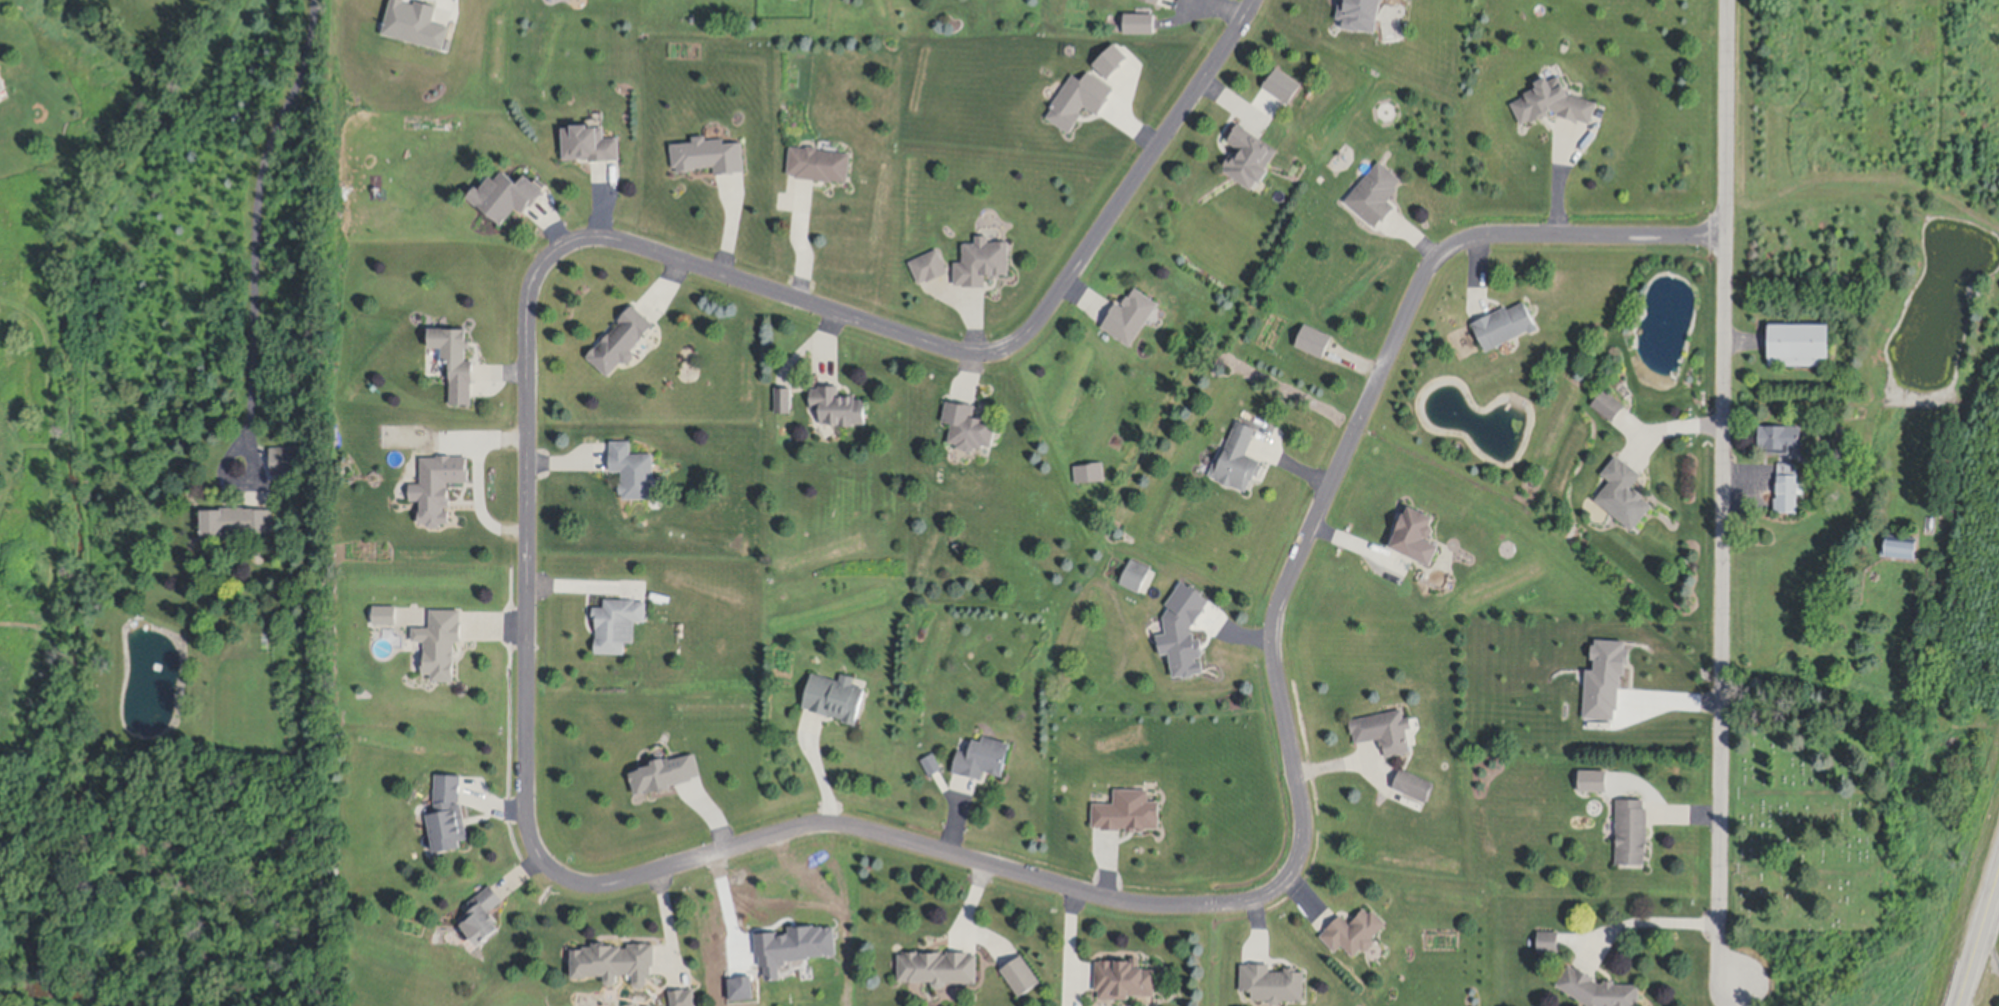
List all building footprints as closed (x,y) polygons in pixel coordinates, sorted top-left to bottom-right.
[(1172,0),(1136,0),(1136,2),(1169,11),(1172,0)] [(1337,18),(1341,0),(1383,0),(1376,33),(1361,30),(1361,31),(1343,28),(1344,20),(1337,18)] [(1125,13),(1155,14),(1154,34),(1124,33),(1125,13)] [(1093,65),(1114,43),(1128,57),(1121,64),(1122,65),(1107,79),(1093,65)] [(1050,107),(1073,74),(1082,81),(1088,72),(1113,90),(1108,98),(1110,99),(1098,115),(1085,106),(1080,113),(1082,114),(1076,124),(1077,124),(1070,134),(1047,117),(1052,109),(1050,107)] [(1569,93),(1598,103),(1591,124),(1578,120),(1578,122),(1557,115),(1558,113),(1550,110),(1548,112),(1549,115),(1540,120),(1539,119),(1532,122),(1531,120),(1522,125),(1511,104),(1525,96),(1524,94),(1537,87),(1535,82),(1547,77),(1549,81),(1559,76),(1563,85),(1564,85),(1569,93)] [(1238,124),(1278,151),(1266,169),(1269,171),(1261,183),(1258,181),(1252,190),(1224,171),(1226,167),(1224,166),(1229,159),(1232,161),(1235,157),(1237,159),(1242,152),(1228,142),(1234,132),(1233,131),(1238,124)] [(564,159),(563,128),(572,128),(572,126),(589,125),(589,128),(604,127),(604,139),(619,138),(620,160),(612,160),(612,161),(590,162),(590,159),(564,159)] [(673,168),(671,145),(693,143),(693,137),(706,136),(706,140),(724,139),(724,144),(743,143),(745,172),(734,172),(734,174),(715,175),(714,167),(696,169),(696,170),(688,170),(688,172),(678,172),(678,168),(673,168)] [(787,175),(790,147),(806,149),(808,147),(816,147),(818,150),(850,154),(847,183),(833,181),(833,182),(796,178),(796,176),(787,175)] [(1345,201),(1379,161),(1402,180),(1395,189),(1397,191),(1388,201),(1395,208),(1383,222),(1382,221),(1376,228),(1345,201)] [(525,176),(544,192),(532,207),(530,206),(523,214),(517,208),(502,225),(479,206),(478,207),(468,198),(477,187),(480,190),(491,176),(496,181),(504,172),(519,184),(525,176)] [(963,263),(963,244),(976,244),(976,236),(988,237),(988,243),(997,243),(997,242),(1009,242),(1009,275),(1001,275),(1001,279),(991,279),(991,276),(986,276),(986,287),(963,287),(963,286),(955,286),(955,263),(963,263)] [(909,263),(938,249),(949,273),(928,282),(927,281),(919,285),(909,263)] [(1136,289),(1159,305),(1130,347),(1125,344),(1123,343),(1120,342),(1120,340),(1102,327),(1111,314),(1109,313),(1116,303),(1123,308),(1125,306),(1122,304),(1128,297),(1129,298),(1136,289)] [(1471,324),(1506,307),(1508,310),(1524,302),(1535,324),(1536,324),(1538,330),(1530,334),(1529,331),(1486,352),(1473,326),(1472,326),(1471,324)] [(611,334),(621,323),(619,321),(633,305),(655,325),(631,352),(634,354),(631,357),(634,359),(630,364),(627,361),(624,364),(622,362),(608,377),(587,358),(588,357),(587,356),(596,347),(597,348),(610,333),(611,334)] [(1305,325),(1332,337),(1323,358),(1295,346),(1305,325)] [(1769,325),(1829,325),(1829,366),(1769,367),(1769,325)] [(430,329),(444,329),(444,330),(466,330),(466,341),(470,341),(470,348),(466,348),(466,361),(473,362),(473,384),(472,384),(472,405),(450,405),(451,364),(443,364),(443,348),(429,348),(430,329)] [(811,389),(819,389),(819,387),(839,387),(839,396),(855,396),(855,401),(862,401),(862,403),(866,403),(865,425),(855,425),(855,427),(839,427),(839,426),(829,426),(828,425),(821,425),(821,409),(811,409),(811,389)] [(775,414),(776,389),(791,389),(791,414),(775,414)] [(1604,390),(1626,407),(1623,410),(1622,410),(1615,419),(1615,420),(1613,423),(1591,405),(1604,390)] [(943,423),(947,402),(958,404),(958,403),(975,406),(973,418),(978,419),(979,417),(988,418),(987,420),(997,422),(992,448),(984,446),(983,451),(976,449),(975,452),(973,452),(972,453),(965,452),(964,450),(957,449),(958,445),(949,444),(952,425),(943,423)] [(1225,448),(1237,421),(1255,429),(1252,437),(1253,437),(1245,456),(1261,462),(1259,465),(1263,467),(1258,478),(1254,476),(1252,481),(1251,481),(1246,493),(1231,487),(1231,488),(1219,483),(1220,481),(1209,477),(1215,463),(1220,465),(1226,448),(1225,448)] [(1785,427),(1801,427),(1801,450),(1790,450),(1790,455),(1759,454),(1759,426),(1766,427),(1785,427)] [(631,455),(653,455),(653,477),(656,480),(656,485),(653,487),(653,500),(624,500),(624,495),(620,495),(620,484),(624,484),(624,482),(622,482),(622,472),(610,472),(610,452),(611,452),(611,442),(631,442),(631,455)] [(271,448),(294,447),(295,474),(271,475),(271,448)] [(421,484),(421,458),(438,458),(438,456),(451,456),(451,457),(467,457),(467,476),(469,476),(469,482),(448,483),(448,490),(449,490),(449,502),(450,502),(450,508),(444,508),(444,511),(450,511),(450,524),(441,524),(441,528),(428,528),(428,524),(420,524),(419,511),(421,511),(421,501),(411,501),(410,484),(421,484)] [(1595,502),(1610,482),(1602,475),(1616,457),(1623,463),(1624,462),(1642,476),(1631,490),(1634,493),(1636,491),(1644,497),(1642,499),(1643,500),(1644,499),(1653,507),(1633,532),(1595,502)] [(1075,484),(1074,467),(1084,466),(1084,464),(1103,463),(1104,481),(1075,484)] [(1778,476),(1778,464),(1798,464),(1798,485),(1805,484),(1805,495),(1798,494),(1798,513),(1775,513),(1775,500),(1778,500),(1778,494),(1777,494),(1777,484),(1778,484),(1778,476)] [(222,508),(245,507),(245,509),(264,508),(264,509),(271,509),(272,533),(225,534),(225,535),(203,536),(202,511),(222,511),(222,508)] [(1390,549),(1397,533),(1397,532),(1402,520),(1401,520),(1404,515),(1405,515),(1409,508),(1434,519),(1430,527),(1433,528),(1431,532),(1434,533),(1432,537),(1429,536),(1428,539),(1425,538),(1424,540),(1440,548),(1431,567),(1390,549)] [(1883,534),(1917,538),(1915,560),(1881,556),(1883,534)] [(1131,560),(1151,569),(1139,593),(1120,584),(1131,560)] [(605,599),(635,600),(635,602),(646,602),(646,623),(635,622),(634,643),(626,643),(626,645),(625,645),(625,655),(596,654),(596,639),(597,639),(597,630),(596,630),(597,621),(593,621),(593,608),(604,608),(605,599)] [(374,607),(396,607),(396,625),(373,624),(374,607)] [(430,610),(460,610),(460,622),(461,622),(461,642),(454,642),(454,682),(433,682),(433,675),(423,675),(423,665),(425,665),(425,650),(424,650),(424,642),(413,642),(413,628),(430,628),(430,610)] [(1585,650),(1601,653),(1604,641),(1587,638),(1585,650)] [(812,675),(840,682),(842,675),(854,679),(852,686),(865,690),(856,727),(844,723),(845,720),(829,716),(829,717),(810,712),(811,710),(803,709),(812,675)] [(1350,721),(1402,710),(1404,720),(1410,718),(1412,730),(1406,731),(1411,753),(1386,758),(1384,750),(1381,751),(1379,742),(1382,741),(1382,740),(1356,745),(1354,735),(1352,735),(1350,721)] [(983,738),(1011,745),(1001,778),(995,777),(995,776),(984,773),(982,782),(953,774),(959,752),(970,754),(973,741),(981,744),(983,738)] [(930,778),(921,761),(934,754),(942,771),(930,778)] [(670,761),(695,755),(701,777),(692,779),(693,781),(671,787),(672,791),(664,793),(663,793),(660,793),(648,795),(647,792),(636,795),(630,775),(641,771),(641,770),(653,767),(652,763),(670,759),(670,761)] [(1401,771),(1434,785),(1426,804),(1393,789),(1401,771)] [(460,804),(461,804),(469,840),(459,842),(461,849),(435,854),(427,816),(437,814),(435,804),(435,803),(436,775),(461,776),(460,804)] [(1093,805),(1114,805),(1114,791),(1149,791),(1149,804),(1159,804),(1159,830),(1147,830),(1147,831),(1147,834),(1144,834),(1139,834),(1137,834),(1137,831),(1136,831),(1136,835),(1127,834),(1127,830),(1121,830),(1121,832),(1102,832),(1102,829),(1092,829),(1093,805)] [(1616,837),(1617,801),(1644,801),(1644,810),(1648,810),(1648,844),(1647,844),(1647,855),(1645,855),(1645,867),(1616,867),(1616,848),(1617,848),(1617,837),(1616,837)] [(470,903),(491,886),(504,901),(489,913),(491,915),(492,915),(499,924),(496,926),(500,931),(480,949),(468,934),(471,931),(467,926),(474,920),(470,915),(476,910),(470,903)] [(1374,947),(1368,953),(1364,952),(1362,951),(1354,959),(1342,947),(1335,954),(1320,938),(1326,932),(1326,931),(1340,917),(1350,927),(1352,925),(1351,925),(1357,919),(1356,918),(1363,911),(1369,916),(1373,912),(1387,926),(1372,941),(1374,943),(1374,947)] [(1538,933),(1558,933),(1558,954),(1538,953),(1538,933)] [(326,934),(332,936),(330,944),(331,944),(329,953),(320,950),(323,942),(324,942),(326,934)] [(573,952),(585,952),(585,949),(594,948),(594,945),(607,945),(607,948),(615,948),(623,948),(623,950),(629,950),(629,946),(636,946),(636,945),(649,945),(649,946),(655,945),(655,967),(652,967),(652,977),(648,977),(648,986),(645,990),(639,990),(635,986),(635,977),(624,977),(619,978),(619,983),(615,987),(610,987),(606,984),(606,978),(589,978),(589,980),(573,981),(573,952)] [(899,956),(904,956),(904,954),(918,954),(918,957),(922,957),(922,955),(933,955),(933,954),(942,954),(942,956),(947,956),(947,957),(948,957),(948,954),(969,954),(969,956),(977,956),(978,985),(946,985),(946,987),(943,990),(936,991),(933,987),(933,984),(899,983),(899,956)] [(1020,999),(1002,972),(1022,958),(1041,985),(1020,999)] [(1095,993),(1096,963),(1102,963),(1113,963),(1113,966),(1116,966),(1116,965),(1131,965),(1131,966),(1132,966),(1132,961),(1140,961),(1140,971),(1156,972),(1155,998),(1143,998),(1129,998),(1129,1001),(1100,1000),(1100,993),(1095,993)] [(1282,1004),(1280,1005),(1272,1005),(1270,1004),(1270,1002),(1253,1002),(1253,995),(1249,994),(1241,993),(1241,966),(1269,966),(1269,974),(1286,974),(1286,970),(1296,971),(1296,974),(1304,974),(1303,1003),(1282,1003),(1282,1004)] [(1640,987),(1640,1005),(1585,1005),(1557,988),(1558,986),(1570,967),(1577,972),(1578,970),(1595,981),(1594,982),(1600,987),(1606,987),(1606,984),(1615,984),(1615,987),(1640,987)] [(695,990),(698,1005),(673,1005),(671,993),(686,991),(695,990)]
